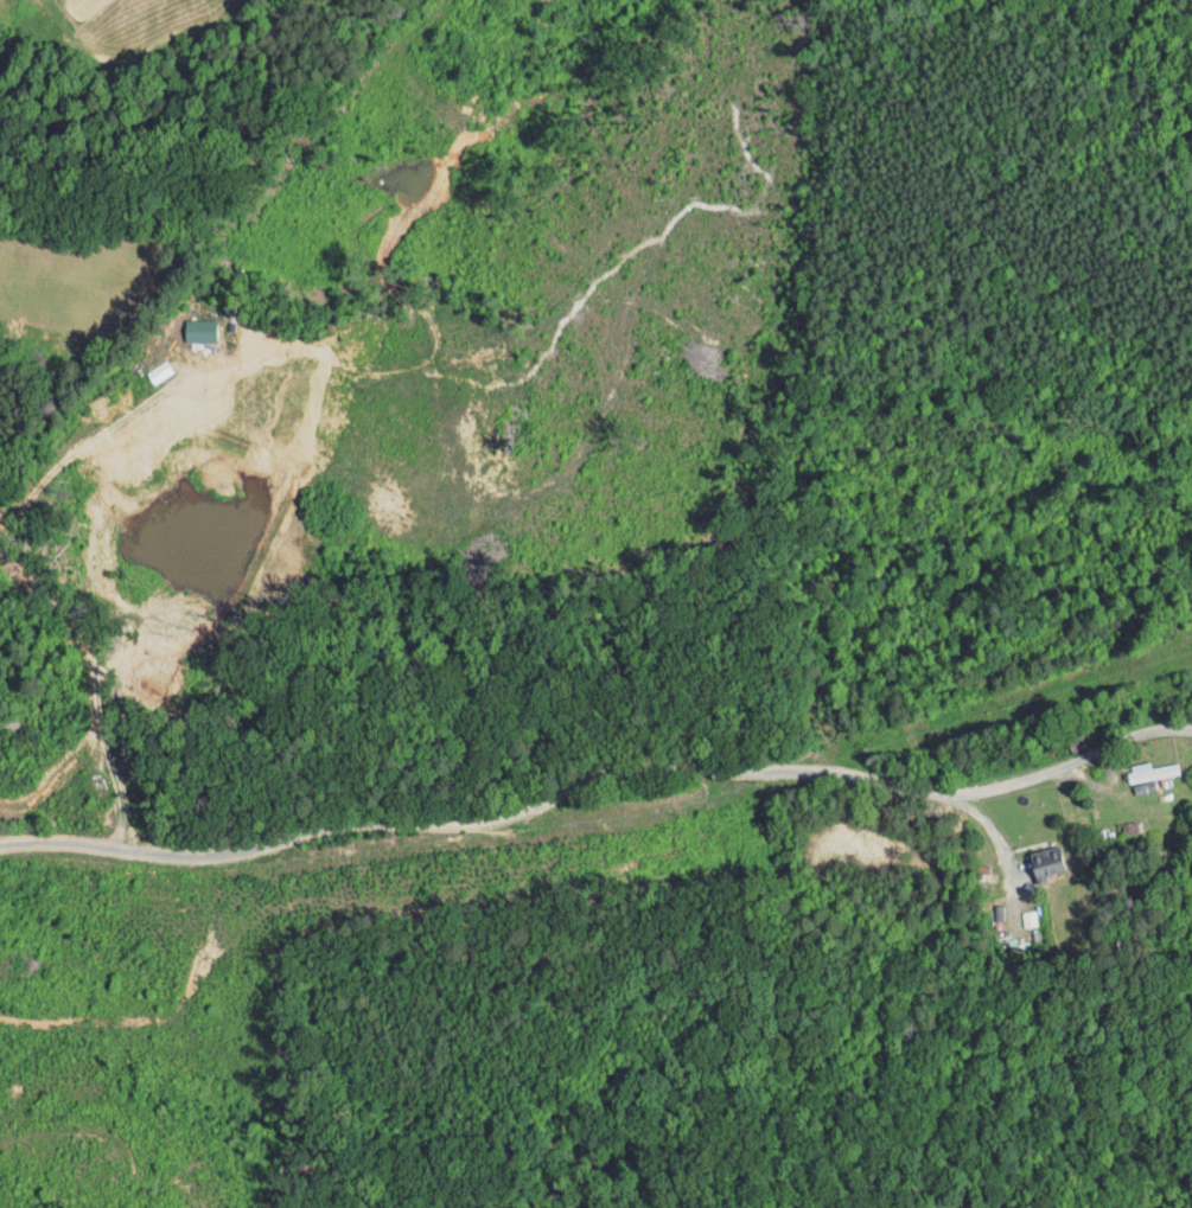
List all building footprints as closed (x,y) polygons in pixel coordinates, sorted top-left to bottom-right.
[(201,314),(170,313),(169,335),(200,336),(201,314)] [(131,365),(138,378),(158,366),(151,354),(131,365)] [(1136,761),(1135,756),(1113,759),(1115,775),(1165,769),(1163,757),(1136,761)] [(1106,816),(1106,831),(1122,831),(1122,817),(1106,816)] [(1031,878),(1030,869),(1049,866),(1045,841),(1015,845),(1020,879),(1031,878)]
